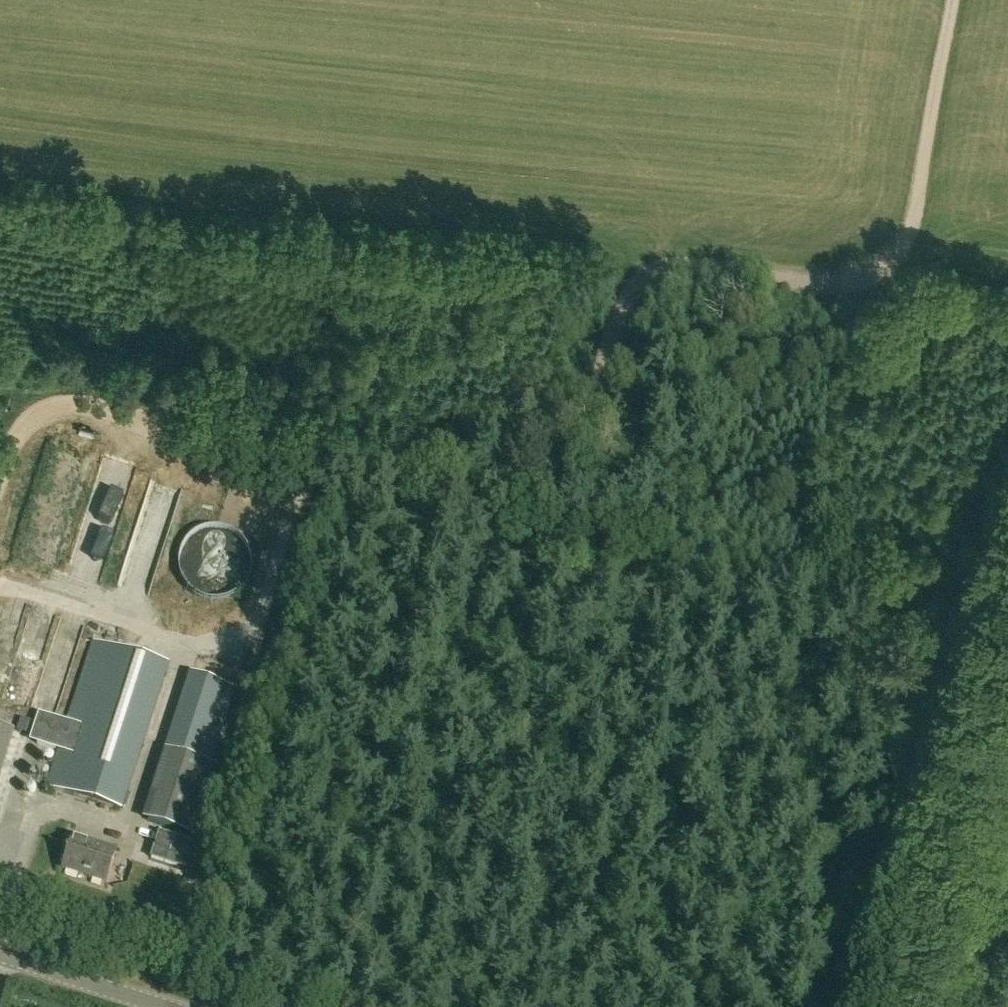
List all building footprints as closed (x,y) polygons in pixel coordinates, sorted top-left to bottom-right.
[(164,552),(177,556),(187,523),(173,519),(164,552)] [(227,529),(219,528),(211,529),(203,532),(196,536),(190,542),(186,550),(184,558),(183,566),(185,574),(188,582),(193,589),(200,594),(207,598),(216,600),(224,600),(232,598),(240,594),(246,588),(251,582),(254,574),(256,566),(255,557),(253,549),(248,542),(242,536),(235,531),(227,529)] [(47,621),(16,704),(32,711),(64,627),(47,621)] [(118,810),(164,665),(93,642),(48,787),(118,810)] [(201,688),(152,825),(202,843),(251,705),(201,688)] [(1,711),(11,715),(17,700),(7,696),(1,711)] [(12,730),(0,726),(0,769),(12,730)] [(72,836),(62,869),(105,883),(116,850),(72,836)]
